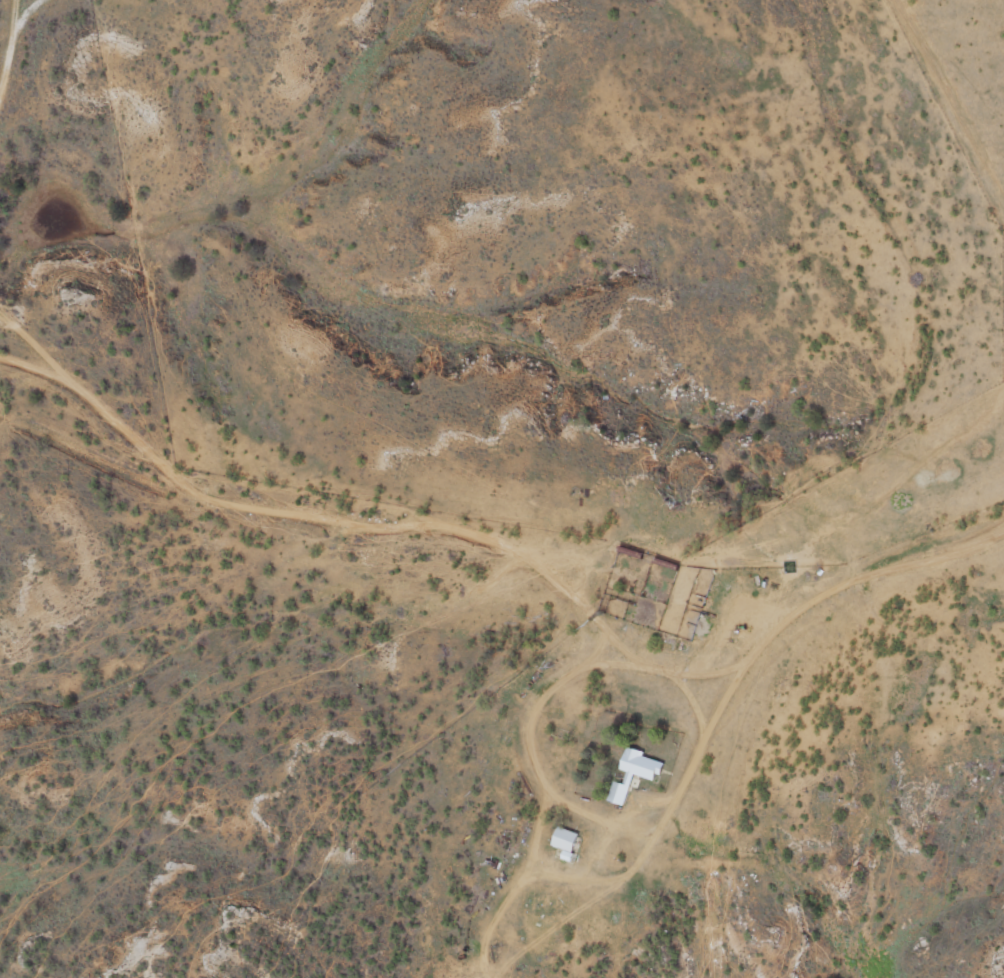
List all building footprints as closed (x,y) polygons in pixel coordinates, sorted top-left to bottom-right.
[(635,775),(662,782),(667,762),(625,750),(610,802),(626,806),(635,775)] [(554,847),(566,851),(563,860),(573,864),(583,835),(561,827),(554,847)]
